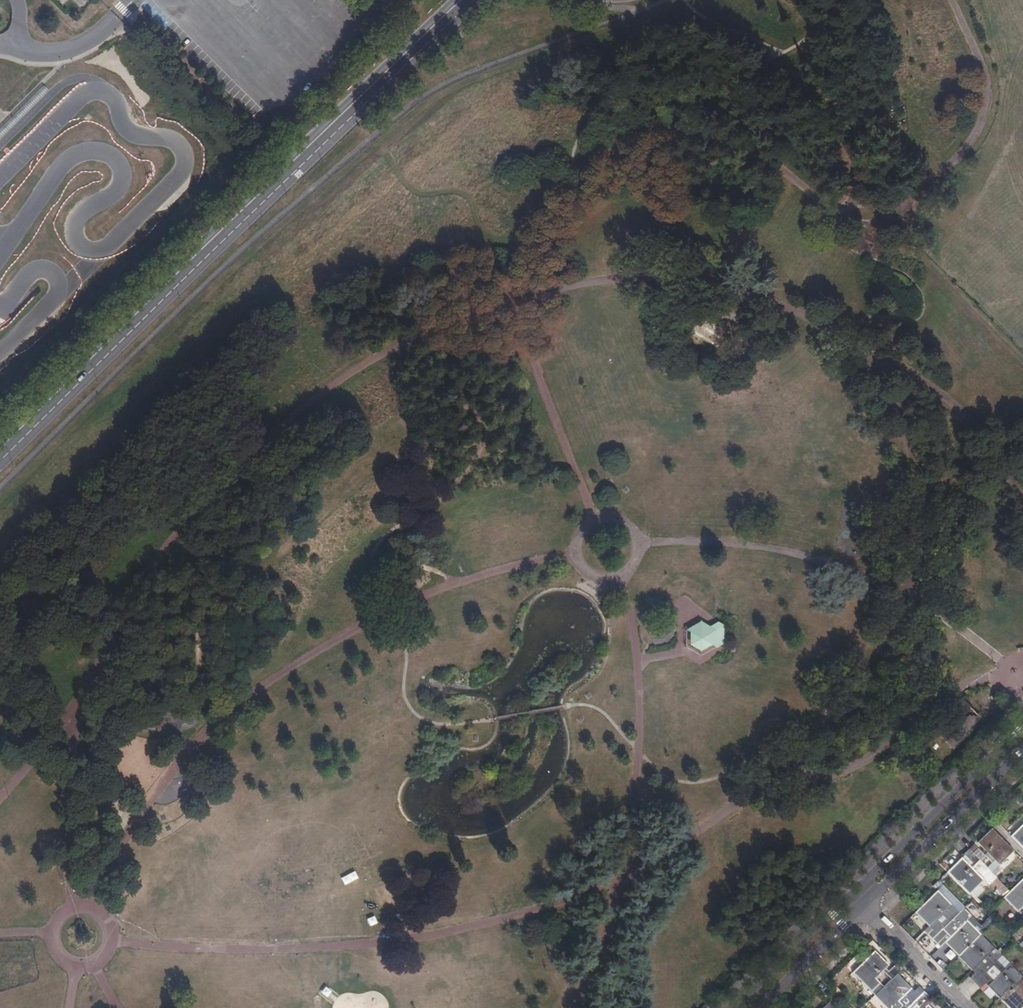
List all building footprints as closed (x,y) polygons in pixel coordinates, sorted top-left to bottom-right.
[(710,626),(700,621),(686,630),(685,648),(701,657),(716,648),(717,630),(710,626)] [(723,642),(724,626),(718,622),(710,626),(717,630),(716,648),(723,642)] [(960,733),(977,718),(964,706),(948,721),(951,724),(938,737),(952,751),(965,738),(960,733)] [(186,720),(174,724),(176,731),(188,727),(186,720)] [(928,760),(921,766),(929,774),(935,767),(928,760)] [(1012,837),(1022,848),(1022,826),(1012,837)] [(984,880),(992,873),(999,865),(1000,865),(1014,852),(992,829),(977,843),(985,851),(982,853),(975,844),(963,855),(964,856),(947,873),(969,895),(984,881),(984,880)] [(996,877),(992,873),(984,881),(988,885),(996,877)] [(1004,898),(1022,918),(1022,908),(1022,907),(1022,879),(1004,898)] [(959,913),(954,918),(947,910),(952,905),(937,891),(915,913),(929,927),(932,924),(935,927),(927,935),(937,945),(946,937),(948,940),(945,943),(975,974),(970,978),(980,989),(985,984),(1008,1007),(1022,1007),(1022,978),(959,913)] [(922,1005),(930,998),(919,987),(911,994),(908,992),(911,988),(898,974),(902,969),(897,964),(889,972),(886,969),(889,966),(875,951),(852,973),(887,1007),(925,1007),(922,1005)] [(839,1005),(844,1001),(832,989),(827,995),(831,1000),(823,1007),(842,1007),(839,1005)]
